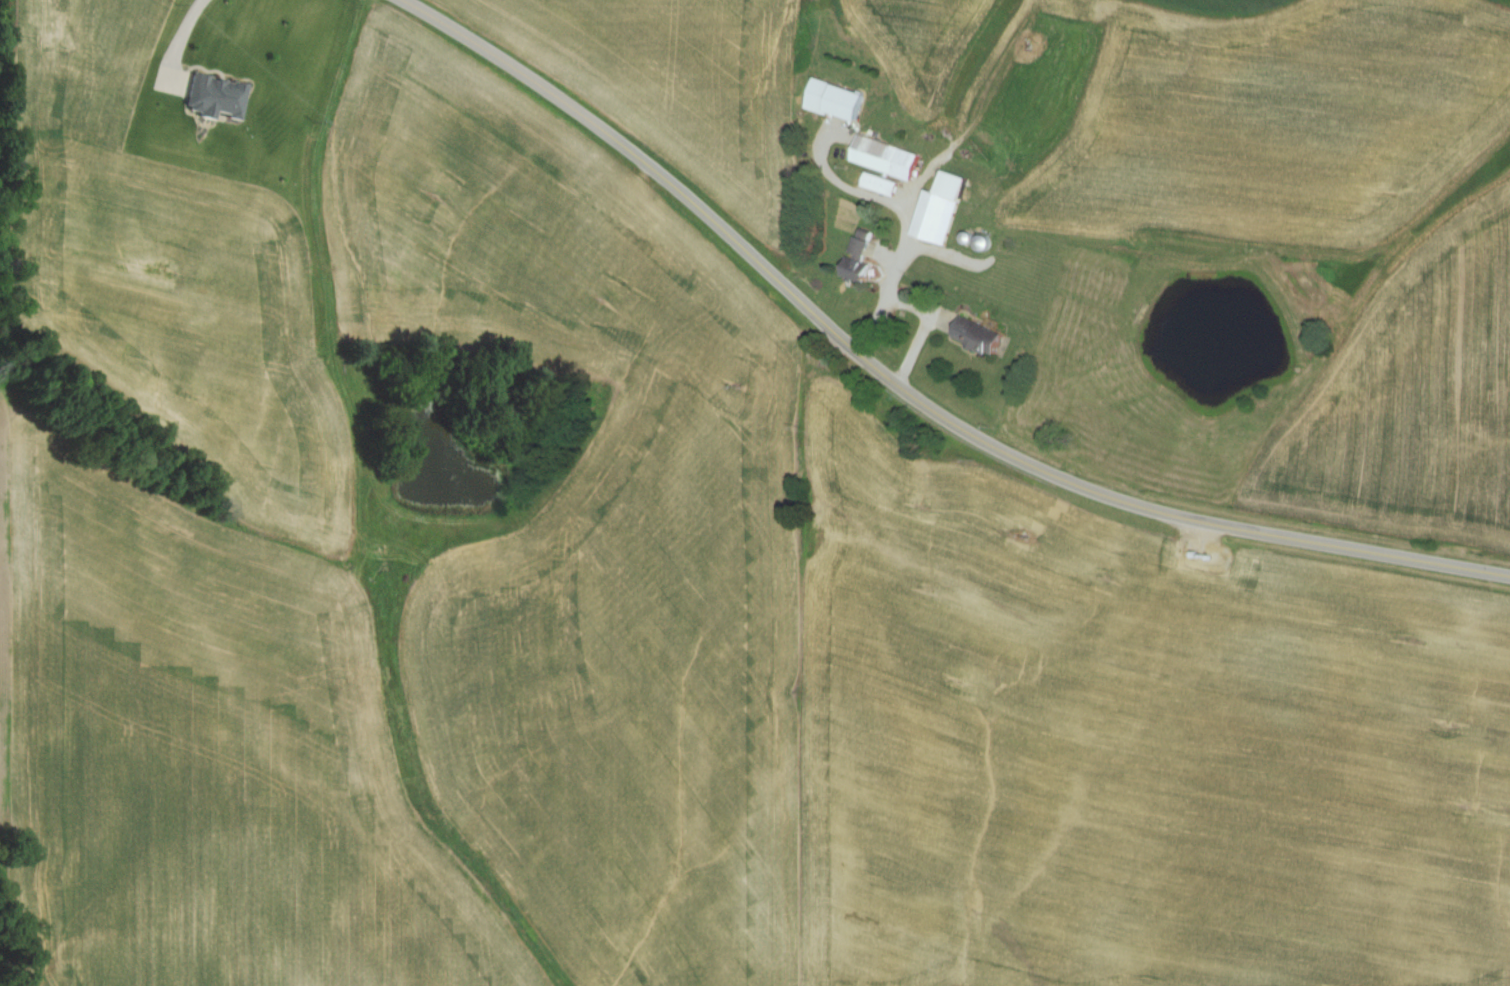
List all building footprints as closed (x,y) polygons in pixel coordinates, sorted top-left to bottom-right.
[(242,120),(249,84),(195,74),(189,110),(242,120)] [(808,107),(861,121),(869,91),(816,77),(808,107)] [(924,153),(860,134),(852,162),(916,180),(924,153)] [(897,197),(902,182),(869,171),(864,185),(897,197)] [(963,199),(927,189),(914,235),(949,245),(963,199)] [(845,277),(868,284),(874,264),(865,262),(873,234),(859,230),(845,277)] [(1008,331),(964,315),(955,340),(999,356),(1008,331)]
